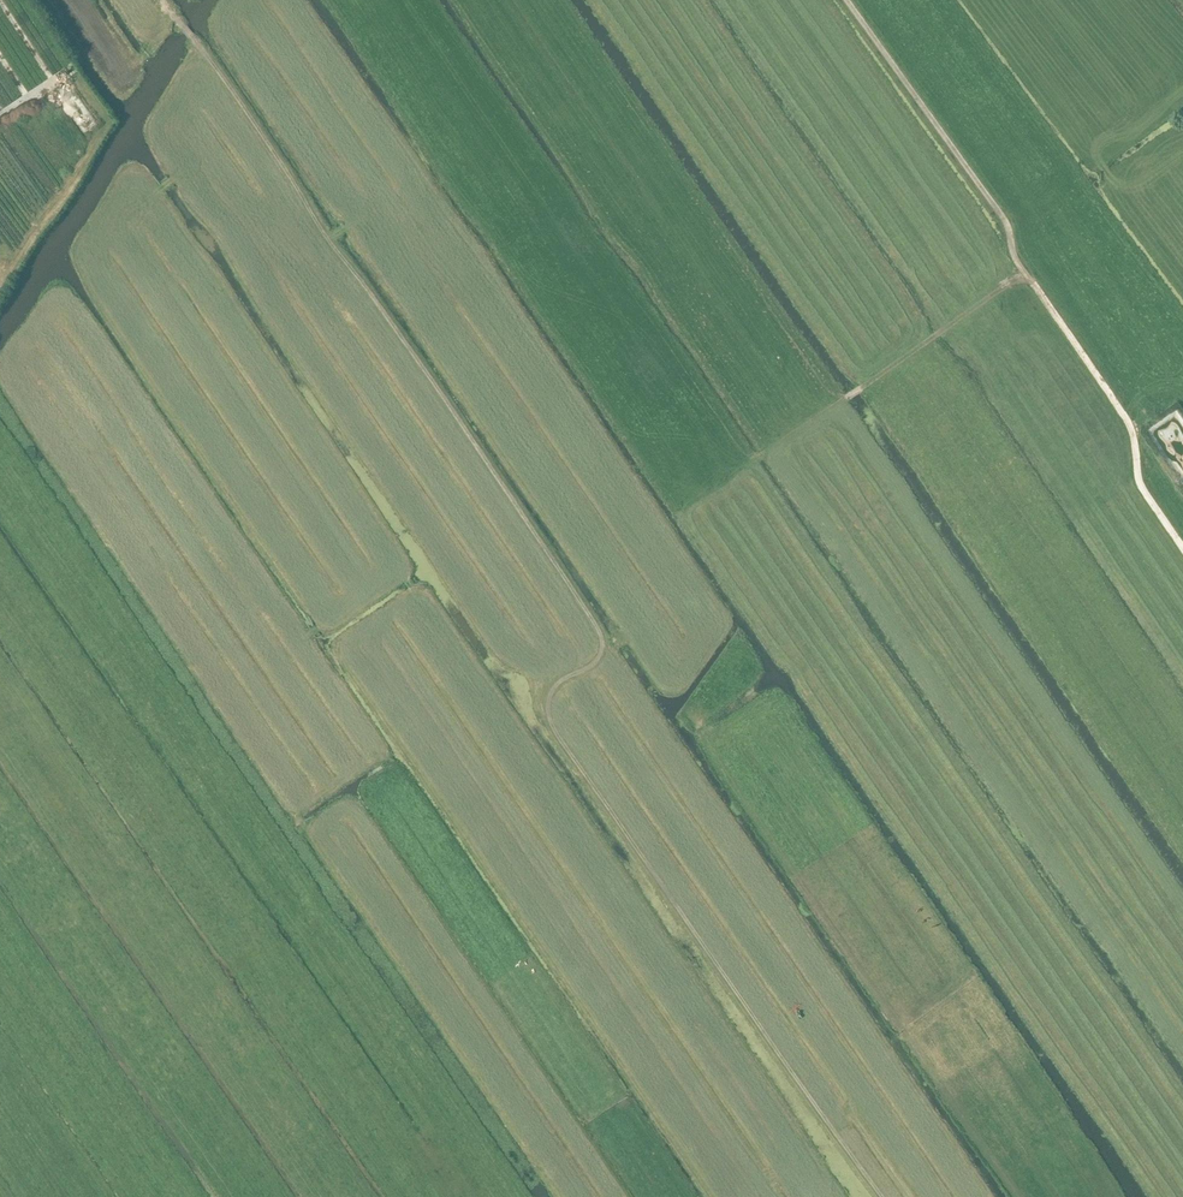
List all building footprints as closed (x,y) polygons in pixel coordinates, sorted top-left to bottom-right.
[(0,233),(0,251),(13,241),(4,230),(0,233)]
